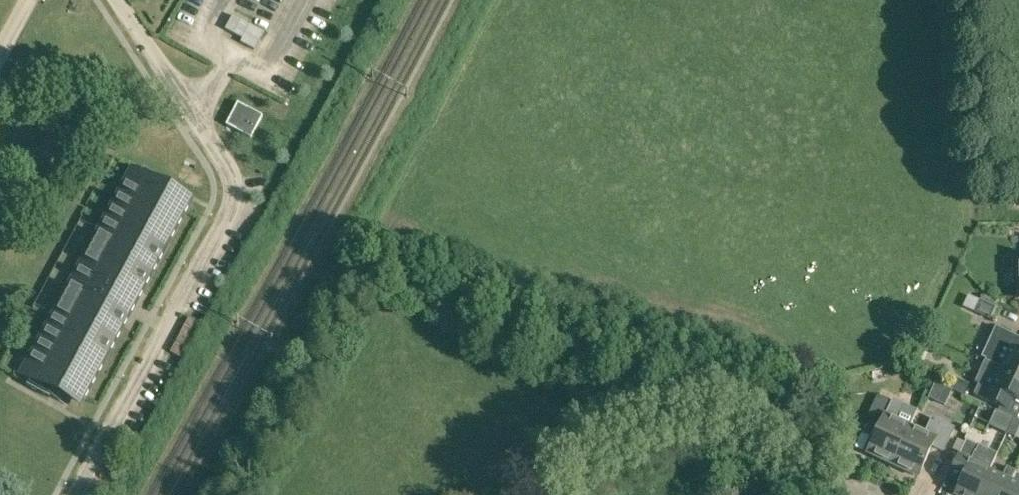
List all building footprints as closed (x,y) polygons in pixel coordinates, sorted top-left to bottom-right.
[(241,42),(254,50),(264,32),(233,15),(225,29),(242,39),(241,42)] [(226,125),(236,130),(251,138),(262,116),(238,102),(235,107),(227,123),(226,125)] [(61,141),(56,137),(49,138),(45,144),(47,151),(52,154),(59,153),(63,147),(61,141)] [(143,292),(190,205),(162,190),(167,180),(144,168),(141,172),(135,169),(123,192),(129,195),(42,358),(35,354),(23,377),(29,380),(27,385),(50,398),(55,388),(83,403),(130,317),(124,314),(135,294),(143,292)] [(980,300),(974,312),(989,319),(995,307),(980,300)] [(985,361),(1018,377),(1018,337),(1000,328),(996,326),(980,358),(985,360),(985,361)] [(1000,407),(1005,396),(1018,402),(1018,377),(985,361),(974,382),(978,384),(973,394),(1000,407)] [(950,389),(965,396),(970,384),(956,378),(950,389)] [(867,453),(892,465),(910,426),(897,420),(904,405),(893,400),(886,415),(885,415),(867,453)] [(892,465),(918,477),(932,446),(943,451),(954,428),(932,418),(925,433),(910,426),(892,465)] [(1018,439),(1018,421),(1014,418),(1007,434),(1018,439)] [(957,494),(977,494),(989,471),(990,471),(998,455),(979,446),(967,440),(959,454),(947,477),(959,484),(954,494),(957,494)] [(1009,481),(1014,470),(1007,466),(1002,477),(990,471),(989,471),(977,494),(1003,494),(1009,481)] [(1009,481),(1003,494),(1018,494),(1018,485),(1009,481)]
